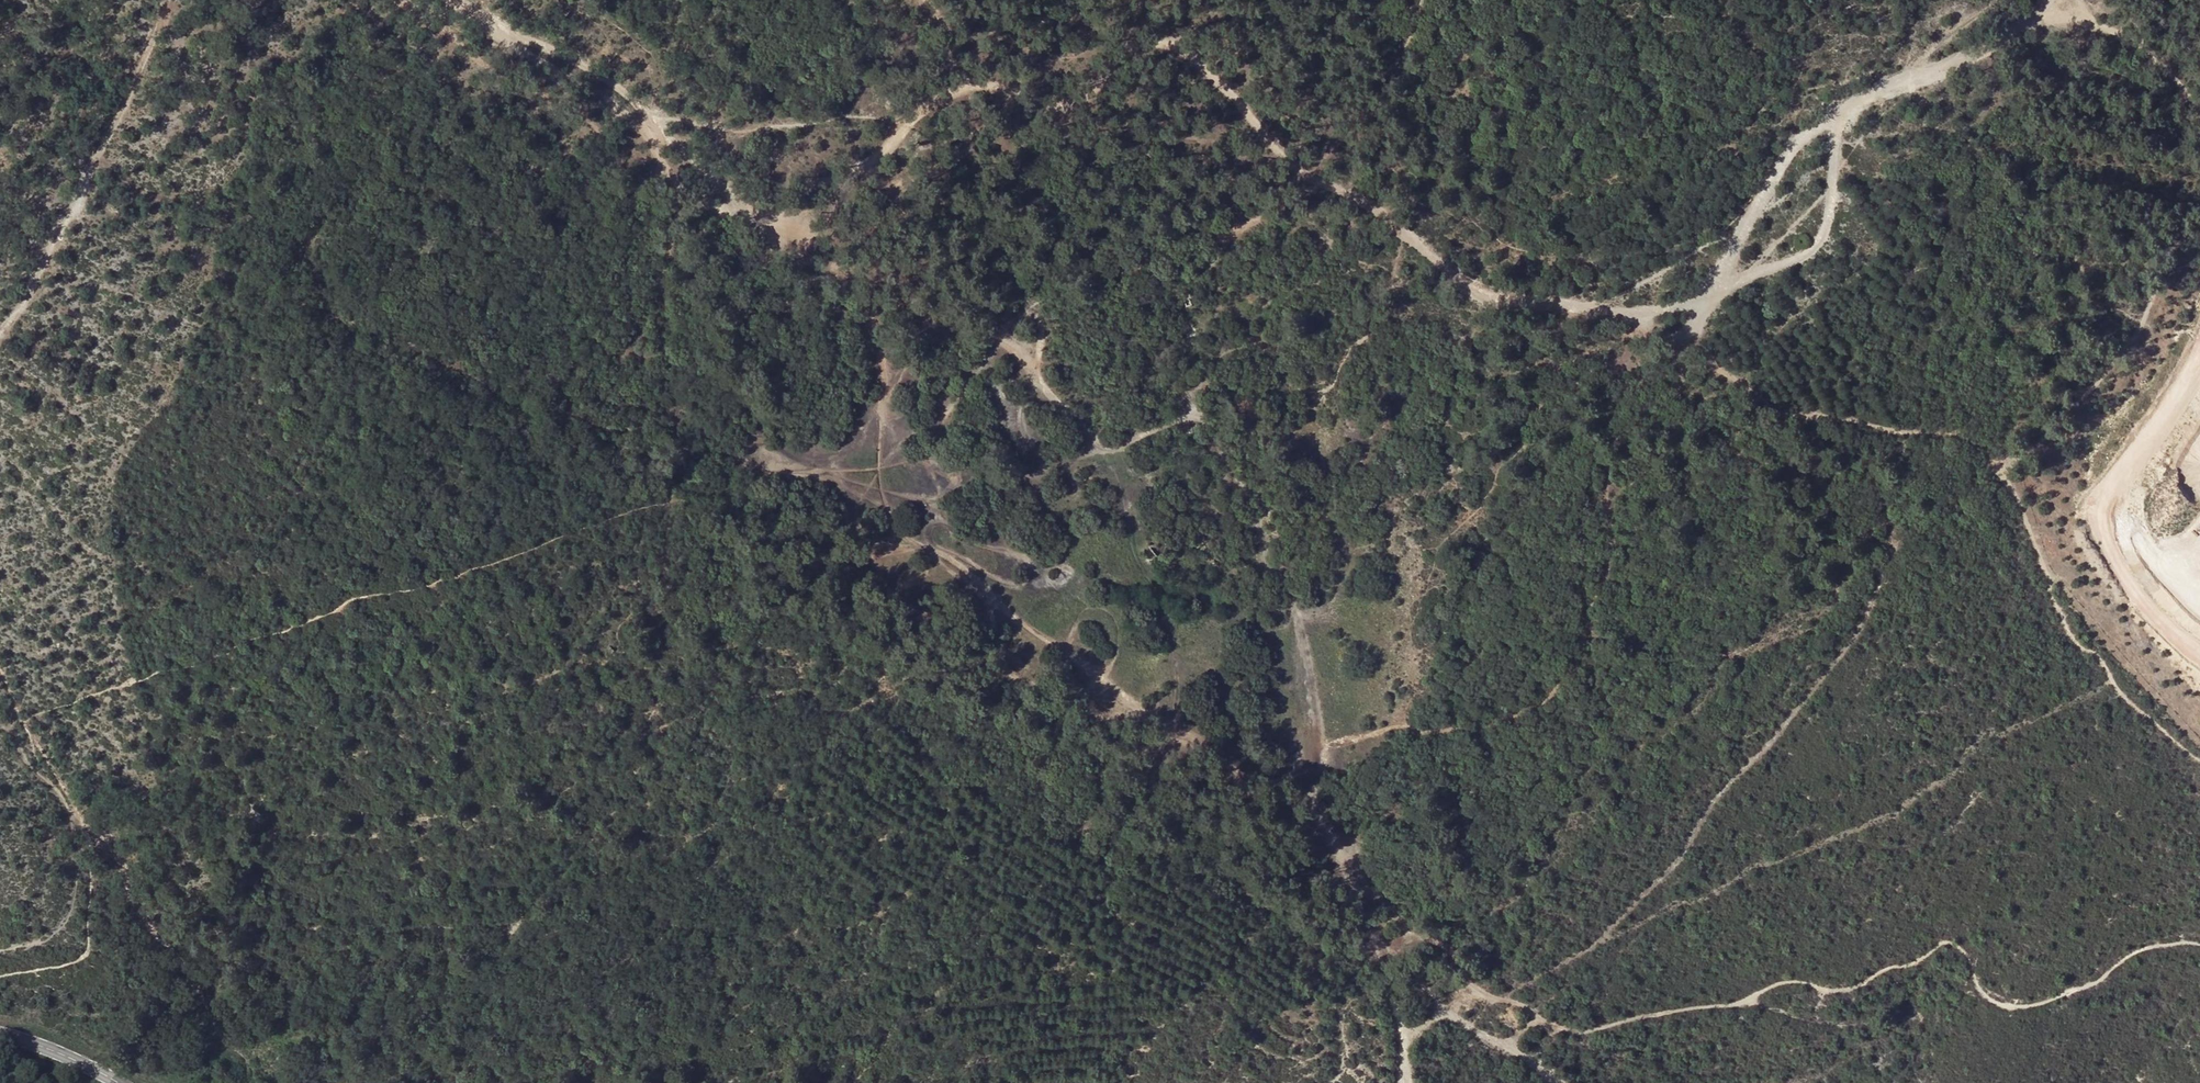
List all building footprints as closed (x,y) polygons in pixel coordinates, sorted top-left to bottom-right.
[(1031,520),(1036,515),(1030,508),(1025,513),(1031,520)]
